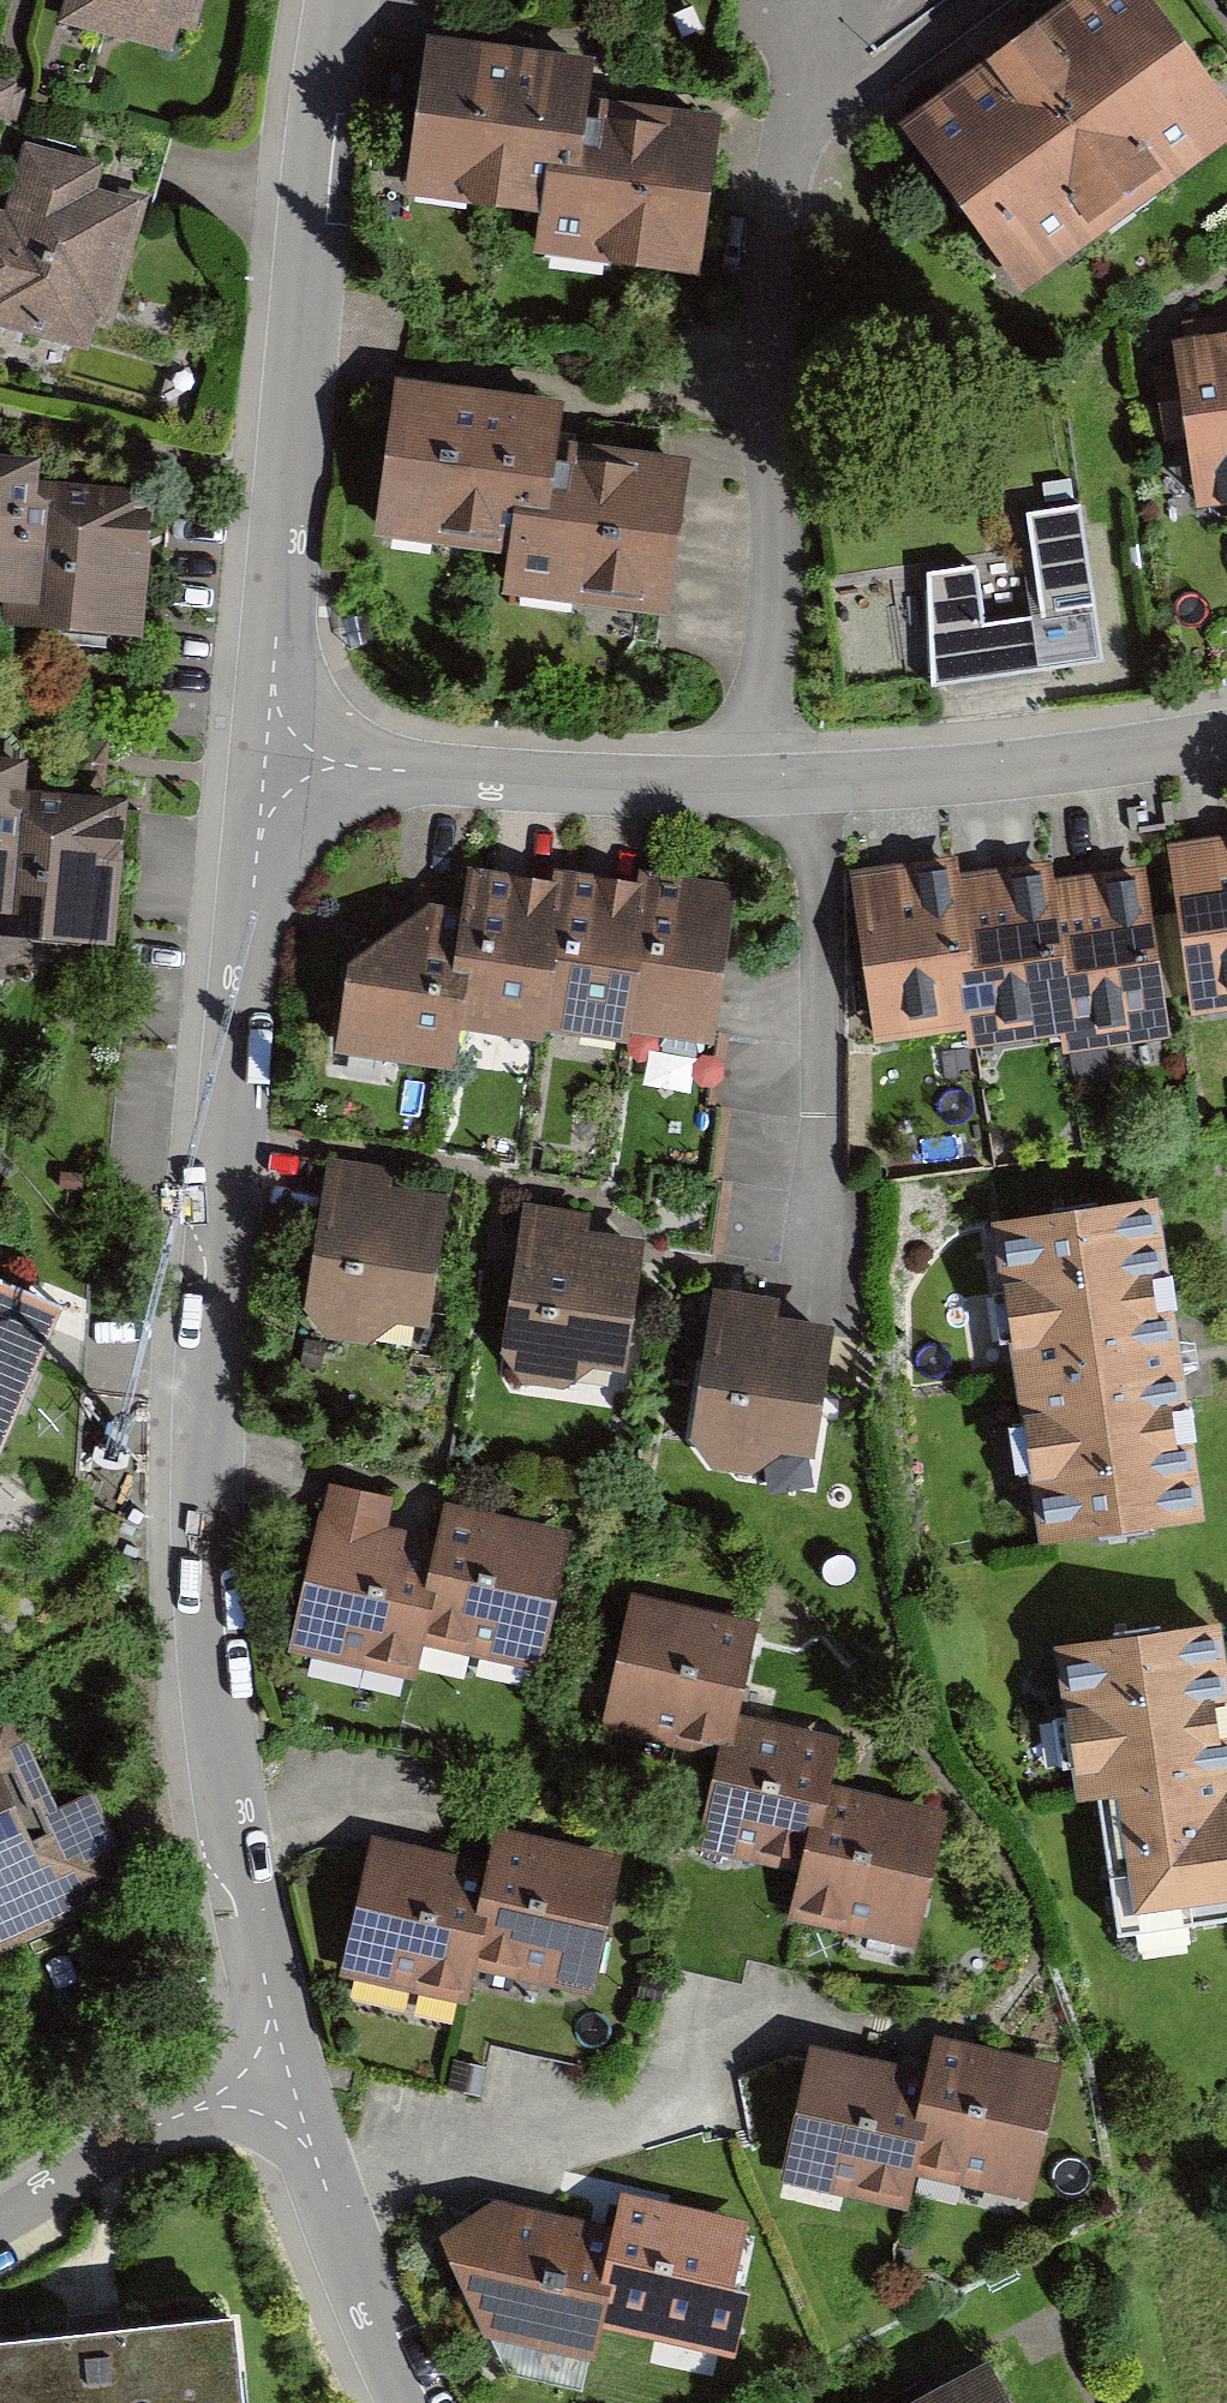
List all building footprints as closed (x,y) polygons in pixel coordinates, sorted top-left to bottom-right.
[(66,28),(179,59),(187,33),(203,38),(214,0),(73,0),(66,28)] [(903,136),(1022,297),(1226,147),(1226,108),(1148,0),(1089,0),(903,136)] [(599,69),(425,45),(402,203),(546,223),(540,265),(699,288),(721,128),(593,110),(599,69)] [(33,155),(16,218),(0,214),(0,335),(98,360),(104,335),(122,339),(154,215),(101,202),(108,174),(33,155)] [(1157,374),(1167,453),(1189,450),(1197,519),(1226,515),(1226,344),(1175,351),(1177,372),(1157,374)] [(576,404),(406,378),(381,535),(519,556),(513,596),(673,621),(696,469),(569,450),(576,404)] [(0,456),(0,612),(11,613),(9,635),(148,645),(158,507),(64,500),(67,461),(0,456)] [(1080,533),(1031,539),(1044,643),(987,650),(980,591),(931,599),(934,711),(1100,690),(1080,533)] [(0,773),(0,943),(124,951),(134,811),(24,803),(26,774),(0,773)] [(1191,1022),(1226,1016),(1226,839),(1165,848),(1191,1022)] [(850,873),(875,1049),(966,1036),(955,958),(972,955),(960,877),(958,857),(850,873)] [(544,1020),(555,942),(547,941),(557,872),(468,859),(462,899),(455,953),(469,956),(460,1017),(543,1029),(544,1020)] [(628,1032),(630,1018),(641,944),(631,943),(641,873),(559,861),(557,872),(547,941),(555,942),(544,1020),(628,1032)] [(715,1030),(737,876),(643,862),(641,873),(631,943),(641,944),(630,1018),(715,1030)] [(966,1036),(968,1053),(1061,1040),(1050,963),(1066,960),(1055,883),(1052,864),(960,877),(972,955),(955,958),(966,1036)] [(1061,1040),(1063,1059),(1171,1044),(1146,870),(1055,883),(1066,960),(1050,963),(1061,1040)] [(460,1017),(469,956),(455,953),(462,899),(429,894),(348,946),(335,1040),(455,1057),(460,1017)] [(398,1311),(428,1315),(449,1185),(392,1176),(394,1162),(328,1151),(304,1295),(326,1329),(368,1336),(398,1311)] [(502,1340),(532,1378),(559,1383),(596,1356),(624,1361),(646,1229),(589,1220),(591,1207),(525,1196),(502,1340)] [(1161,1201),(997,1225),(1044,1543),(1208,1519),(1161,1201)] [(784,1442),(814,1446),(834,1311),(777,1303),(779,1289),(712,1279),(690,1428),(712,1462),(754,1468),(784,1442)] [(26,1389),(61,1306),(0,1280),(0,1378),(26,1389)] [(26,1389),(0,1378),(0,1451),(26,1389)] [(435,1531),(387,1520),(393,1491),(330,1476),(323,1506),(319,1505),(287,1642),(414,1671),(422,1639),(436,1577),(425,1575),(435,1531)] [(435,1531),(425,1575),(436,1577),(422,1639),(540,1666),(573,1525),(443,1495),(435,1531)] [(736,1707),(757,1614),(631,1586),(600,1724),(717,1750),(727,1752),(736,1707)] [(1063,1648),(1083,1793),(1105,1790),(1126,1942),(1226,1928),(1226,1631),(1226,1626),(1063,1648)] [(0,1706),(0,1948),(140,1884),(94,1782),(56,1800),(26,1735),(11,1701),(0,1706)] [(727,1752),(717,1750),(696,1844),(797,1866),(809,1812),(821,1814),(830,1777),(840,1730),(736,1707),(727,1752)] [(787,1913),(799,1916),(915,1942),(946,1802),(830,1777),(821,1814),(809,1812),(797,1866),(787,1913)] [(486,1856),(476,1900),(488,1903),(474,1964),(590,1991),(593,1980),(608,1915),(623,1849),(495,1820),(486,1856)] [(338,1968),(466,1998),(474,1964),(488,1903),(476,1900),(486,1856),(370,1829),(356,1890),(340,1958),(338,1968)] [(926,2062),(916,2107),(929,2109),(915,2169),(1032,2195),(1063,2057),(934,2028),(926,2062)] [(780,2178),(907,2206),(915,2169),(929,2109),(916,2107),(926,2062),(812,2037),(798,2099),(781,2174),(780,2178)] [(719,2352),(751,2214),(622,2184),(614,2219),(604,2262),(614,2265),(600,2324),(719,2352)] [(600,2324),(614,2265),(604,2262),(614,2219),(494,2192),(440,2223),(484,2325),(594,2350),(600,2324)] [(0,2342),(0,2402),(240,2402),(232,2318),(0,2342)] [(893,2402),(1018,2402),(990,2351),(893,2402)]
